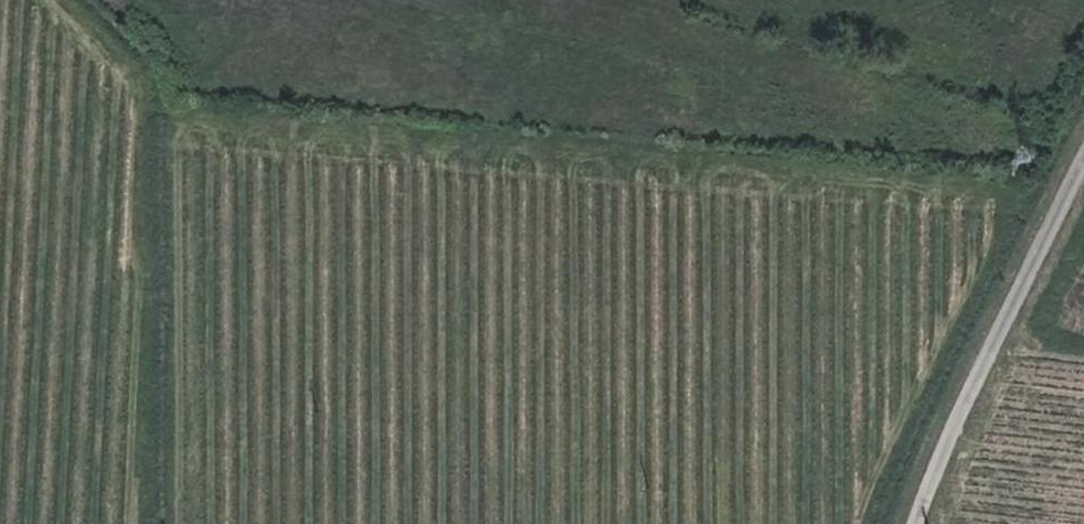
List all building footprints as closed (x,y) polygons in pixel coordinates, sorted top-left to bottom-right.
[(662,45),(657,62),(675,66),(678,50),(662,45)]
